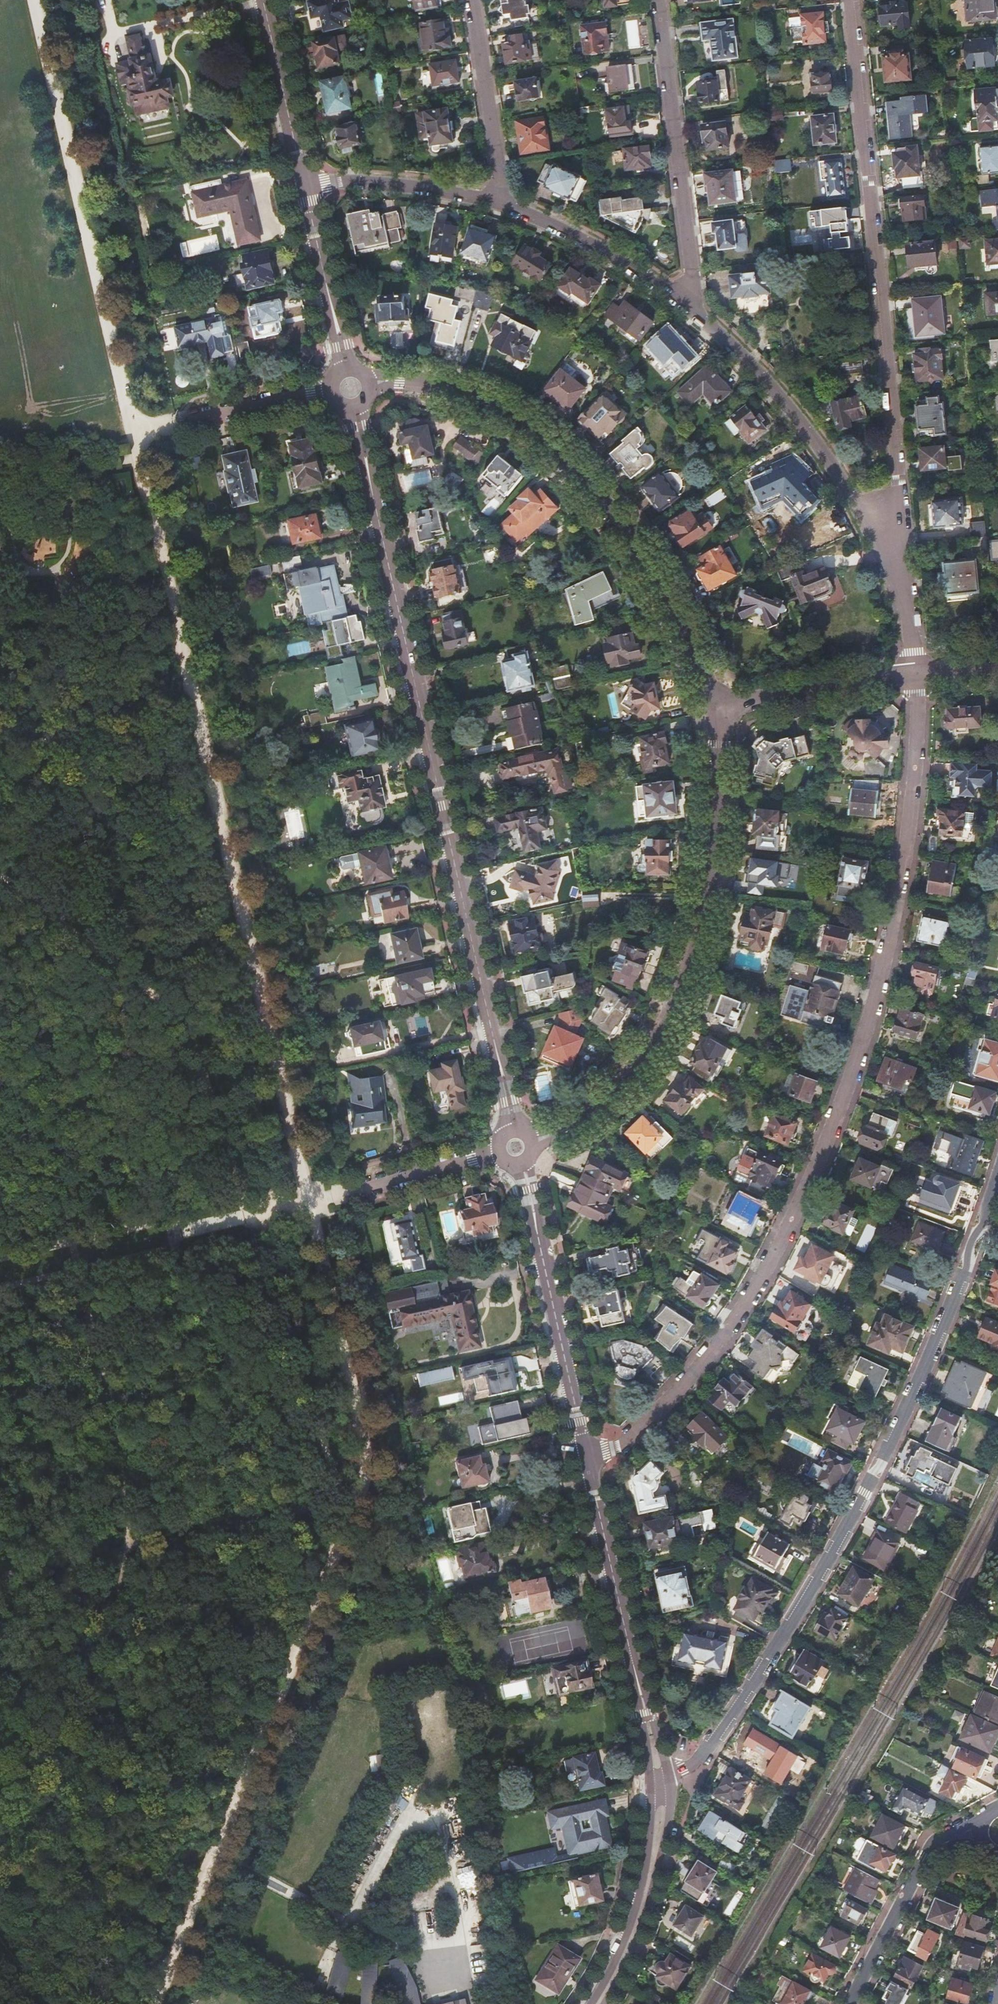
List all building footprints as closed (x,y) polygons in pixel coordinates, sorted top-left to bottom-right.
[(320,15),(324,31),(343,27),(342,21),(352,19),(348,2),(339,4),(338,0),(313,0),(310,0),(308,1),(309,9),(310,13),(321,10),(322,15),(320,15)] [(437,6),(436,0),(415,0),(416,10),(437,7),(437,6)] [(504,16),(511,15),(512,21),(529,19),(526,0),(501,0),(504,16)] [(968,21),(997,18),(996,7),(994,7),(994,0),(967,0),(968,21)] [(890,5),(880,7),(882,26),(900,25),(900,29),(910,28),(908,4),(898,5),(897,2),(890,3),(890,5)] [(816,6),(799,8),(800,16),(802,16),(802,18),(803,28),(791,29),(792,43),(804,42),(805,45),(826,43),(825,34),(824,23),(823,14),(822,5),(816,6)] [(790,19),(791,29),(803,28),(802,18),(790,19)] [(420,36),(418,36),(420,52),(427,51),(447,48),(447,47),(450,46),(449,37),(446,38),(443,20),(419,24),(420,36)] [(733,20),(701,23),(703,41),(711,40),(713,61),(738,58),(738,52),(733,20)] [(605,24),(582,27),(585,54),(609,51),(605,24)] [(133,64),(119,68),(118,68),(122,85),(129,84),(133,102),(135,104),(144,102),(145,106),(167,101),(166,97),(171,96),(172,94),(170,83),(168,82),(156,85),(150,58),(149,57),(147,58),(142,33),(127,36),(132,61),(133,64)] [(315,45),(314,45),(315,53),(317,53),(320,67),(339,63),(336,50),(347,48),(344,36),(314,43),(315,45)] [(512,43),(503,44),(507,65),(531,60),(530,51),(526,52),(525,46),(523,46),(521,36),(511,38),(512,43)] [(969,68),(978,68),(987,67),(995,66),(993,39),(967,42),(967,50),(962,51),(963,58),(968,58),(969,68)] [(891,56),(885,57),(887,81),(911,79),(908,55),(903,55),(903,52),(899,52),(899,51),(894,51),(894,53),(890,53),(891,56)] [(455,60),(430,64),(433,86),(459,82),(455,60)] [(631,66),(608,69),(610,91),(634,88),(631,66)] [(706,83),(698,84),(701,104),(729,101),(725,70),(717,71),(718,78),(706,79),(706,83)] [(831,73),(811,75),(813,94),(832,92),(831,73)] [(344,77),(321,82),(328,113),(351,108),(344,77)] [(537,79),(515,82),(518,102),(540,98),(537,79)] [(976,111),(979,110),(979,118),(974,118),(971,122),(972,132),(997,130),(997,122),(997,121),(997,115),(997,113),(997,89),(975,91),(976,100),(976,101),(976,111)] [(887,102),(888,116),(890,116),(891,121),(889,121),(891,139),(912,137),(910,114),(928,112),(926,95),(902,98),(902,101),(887,102)] [(624,108),(606,110),(610,135),(632,133),(630,119),(625,120),(624,108)] [(447,110),(417,115),(421,139),(430,137),(432,146),(453,142),(447,110)] [(782,111),(769,112),(770,121),(783,119),(782,111)] [(834,115),(813,117),(816,144),(837,142),(834,115)] [(544,117),(516,122),(521,154),(546,150),(544,138),(547,138),(544,117)] [(355,123),(337,128),(339,137),(338,137),(340,145),(341,145),(343,153),(353,151),(352,145),(360,143),(355,123)] [(726,123),(703,126),(705,143),(707,143),(708,150),(729,147),(726,123)] [(649,146),(624,149),(626,169),(651,166),(649,146)] [(980,148),(983,174),(997,172),(997,146),(980,148)] [(908,153),(895,154),(896,169),(897,169),(898,177),(920,175),(917,147),(908,148),(908,153)] [(841,159),(819,161),(821,180),(826,180),(828,198),(845,196),(841,159)] [(578,176),(580,172),(576,170),(574,174),(557,166),(558,164),(550,160),(548,164),(547,164),(539,182),(548,186),(547,188),(577,202),(587,180),(583,178),(578,176)] [(791,161),(776,163),(777,172),(792,170),(791,161)] [(739,170),(705,174),(706,185),(708,185),(711,205),(743,200),(739,170)] [(182,172),(174,174),(176,183),(184,181),(182,172)] [(195,193),(193,193),(199,217),(231,210),(239,245),(260,240),(247,181),(222,187),(220,181),(194,187),(195,193)] [(137,182),(128,184),(130,193),(139,191),(137,182)] [(924,183),(909,185),(910,193),(924,191),(924,183)] [(980,191),(982,208),(997,207),(997,217),(997,190),(980,191)] [(902,199),(899,199),(900,209),(903,208),(904,221),(928,219),(926,195),(902,197),(902,199)] [(622,197),(600,201),(602,216),(603,216),(637,232),(643,220),(640,219),(641,217),(650,221),(652,218),(653,215),(653,212),(653,209),(645,210),(645,208),(643,209),(641,198),(622,200),(622,197)] [(846,208),(846,207),(809,211),(810,218),(813,218),(815,218),(816,227),(831,225),(832,238),(830,238),(829,238),(830,249),(851,247),(849,236),(841,237),(840,232),(848,231),(847,223),(848,223),(847,217),(846,208)] [(366,212),(347,216),(356,255),(390,248),(389,244),(401,242),(398,230),(402,229),(399,214),(381,218),(380,213),(366,216),(366,212)] [(861,228),(861,217),(850,218),(851,228),(861,228)] [(815,218),(813,218),(814,230),(829,228),(830,238),(832,238),(831,225),(816,227),(815,218)] [(733,220),(713,223),(714,234),(718,233),(720,250),(737,248),(733,220)] [(435,224),(431,254),(440,255),(440,256),(444,257),(444,256),(453,257),(457,227),(435,224)] [(470,229),(462,253),(488,262),(496,237),(470,229)] [(987,242),(989,269),(997,268),(997,241),(987,242)] [(935,243),(908,245),(910,267),(937,264),(935,243)] [(525,245),(514,264),(542,281),(551,265),(543,259),(544,257),(540,254),(540,253),(534,249),(533,250),(525,245)] [(246,278),(241,279),(243,288),(248,287),(249,289),(274,284),(274,282),(276,282),(273,272),(272,272),(267,252),(245,257),(246,264),(244,265),(246,278)] [(572,269),(558,290),(586,308),(601,285),(591,279),(589,281),(572,269)] [(768,272),(730,276),(733,298),(745,296),(745,299),(746,300),(748,301),(749,302),(757,301),(758,300),(759,299),(759,298),(759,295),(771,293),(768,272)] [(478,288),(457,286),(454,297),(474,302),(478,288)] [(478,288),(474,302),(473,307),(483,309),(484,305),(490,306),(493,295),(478,288)] [(986,294),(988,319),(997,318),(997,293),(986,294)] [(430,294),(426,308),(431,309),(428,320),(441,323),(437,342),(455,347),(462,321),(456,319),(460,302),(430,294)] [(404,296),(380,297),(381,323),(409,321),(408,309),(405,309),(404,296)] [(941,297),(913,300),(916,337),(945,334),(941,297)] [(259,318),(252,319),(256,340),(282,334),(278,314),(283,313),(280,302),(256,307),(259,318)] [(614,304),(606,315),(621,326),(619,329),(625,334),(627,331),(639,340),(652,322),(639,312),(638,312),(627,303),(622,310),(614,304)] [(217,319),(174,328),(179,349),(208,342),(210,351),(223,348),(219,331),(229,329),(225,314),(216,316),(217,319)] [(497,323),(492,333),(497,336),(493,346),(522,360),(531,340),(497,323)] [(660,337),(651,346),(657,352),(656,354),(672,371),(671,372),(673,374),(680,368),(681,369),(688,363),(690,364),(698,357),(686,342),(683,344),(669,329),(663,334),(661,333),(658,335),(660,337)] [(245,344),(236,346),(239,364),(249,362),(245,344)] [(915,363),(913,364),(914,373),(916,373),(917,382),(943,379),(942,360),(943,360),(942,350),(930,351),(930,356),(926,356),(925,353),(915,355),(915,363)] [(836,355),(823,356),(823,358),(829,358),(830,361),(836,360),(838,375),(863,372),(862,356),(837,359),(836,355)] [(568,364),(562,370),(571,378),(577,371),(568,364)] [(708,372),(705,369),(679,392),(690,405),(706,391),(718,405),(723,401),(722,400),(732,392),(712,369),(708,372)] [(546,391),(547,391),(569,409),(585,390),(571,378),(562,370),(546,391)] [(581,420),(580,421),(581,423),(583,425),(586,428),(589,430),(591,428),(600,436),(607,428),(611,432),(626,415),(604,395),(590,411),(588,410),(580,419),(581,420)] [(834,403),(833,403),(839,430),(840,429),(841,430),(843,432),(848,430),(850,428),(850,427),(851,426),(850,421),(867,417),(862,396),(844,401),(843,400),(841,398),(835,399),(834,402),(834,403)] [(929,405),(917,406),(920,430),(928,430),(929,436),(947,434),(943,404),(940,404),(939,397),(928,398),(929,405)] [(734,416),(725,423),(735,436),(741,431),(750,443),(766,430),(747,406),(739,413),(738,412),(734,416)] [(401,433),(403,444),(411,443),(415,459),(434,454),(428,427),(401,433)] [(638,427),(636,429),(622,441),(624,443),(613,452),(610,455),(619,465),(620,464),(621,464),(622,464),(623,465),(624,466),(624,467),(624,468),(622,469),(631,480),(635,476),(645,468),(647,470),(652,466),(653,465),(653,464),(654,463),(654,461),(654,460),(654,459),(653,458),(653,457),(652,456),(651,455),(650,455),(649,454),(648,454),(647,454),(645,454),(644,455),(643,455),(642,457),(637,451),(639,450),(641,448),(642,446),(643,445),(644,443),(644,441),(644,439),(644,437),(644,435),(643,433),(641,431),(638,427)] [(462,436),(457,446),(467,452),(466,454),(474,461),(481,448),(462,436)] [(302,446),(292,449),(300,489),(302,489),(303,491),(311,489),(310,487),(323,484),(321,473),(318,463),(320,463),(318,452),(316,452),(313,440),(302,443),(302,446)] [(411,443),(403,444),(405,449),(408,460),(415,459),(411,443)] [(944,448),(922,450),(923,470),(945,468),(944,448)] [(246,452),(222,457),(225,472),(224,472),(228,493),(229,492),(232,507),(256,502),(252,484),(257,482),(254,469),(249,470),(246,452)] [(499,456),(483,475),(497,486),(492,492),(503,501),(523,477),(523,475),(523,473),(523,472),(521,470),(520,470),(518,469),(516,470),(499,456)] [(783,499),(788,504),(809,492),(803,485),(807,480),(791,463),(772,470),(774,474),(750,483),(758,502),(766,499),(768,504),(783,499)] [(645,489),(642,492),(656,510),(659,507),(661,510),(678,496),(661,474),(643,487),(645,489)] [(514,513),(502,525),(517,541),(515,543),(519,548),(530,538),(528,536),(559,508),(542,490),(536,495),(530,489),(519,498),(521,500),(511,509),(514,513)] [(809,492),(788,504),(802,520),(820,504),(809,492)] [(960,499),(933,502),(936,527),(963,525),(960,499)] [(439,508),(418,513),(421,530),(418,530),(421,543),(436,540),(435,536),(445,534),(439,508)] [(690,510),(669,524),(678,536),(677,538),(677,540),(677,542),(678,543),(680,545),(682,545),(684,545),(685,547),(713,528),(703,514),(696,519),(690,510)] [(314,516),(275,524),(280,546),(318,538),(315,524),(318,523),(316,517),(314,518),(314,516)] [(986,537),(985,522),(970,523),(972,538),(986,537)] [(986,537),(972,538),(970,539),(972,555),(988,554),(986,537)] [(697,573),(702,581),(705,579),(710,589),(722,583),(725,585),(727,583),(728,580),(737,575),(722,547),(701,559),(706,566),(699,570),(700,571),(697,573)] [(299,556),(281,560),(284,574),(283,574),(286,590),(299,587),(304,597),(307,611),(304,612),(308,628),(322,625),(321,623),(327,622),(329,630),(326,631),(330,647),(327,648),(330,658),(343,655),(340,645),(349,643),(363,640),(359,621),(356,622),(354,615),(347,616),(342,593),(340,594),(333,564),(315,568),(315,567),(302,570),(299,556)] [(798,559),(777,569),(782,583),(793,578),(803,604),(804,603),(804,604),(813,600),(829,593),(830,592),(831,591),(831,590),(830,588),(833,587),(826,569),(805,577),(798,559)] [(945,573),(940,574),(942,587),(946,586),(947,596),(979,592),(976,561),(944,564),(945,573)] [(434,572),(431,573),(433,582),(435,581),(437,587),(435,588),(436,596),(439,596),(439,597),(461,592),(457,573),(461,572),(459,566),(433,571),(434,572)] [(592,620),(591,616),(587,600),(610,589),(611,589),(604,572),(567,590),(576,625),(592,620)] [(747,604),(742,606),(738,608),(743,619),(757,612),(763,615),(769,629),(780,624),(778,620),(776,615),(781,613),(783,613),(784,613),(786,612),(787,611),(787,609),(787,608),(787,606),(786,605),(784,604),(785,602),(771,597),(770,599),(764,597),(766,592),(758,589),(758,591),(749,587),(748,590),(746,590),(745,590),(743,591),(742,592),(742,594),(742,595),(742,597),(743,598),(745,599),(747,604)] [(461,611),(442,615),(445,630),(443,631),(444,638),(443,638),(445,647),(447,647),(447,648),(468,644),(468,642),(472,642),(470,633),(466,634),(461,611)] [(621,631),(603,635),(608,659),(611,659),(612,666),(628,663),(628,659),(639,656),(641,654),(639,646),(637,645),(635,645),(632,633),(630,634),(630,633),(623,634),(623,635),(622,635),(621,631)] [(539,651),(536,642),(506,649),(508,660),(502,662),(508,691),(534,685),(527,654),(539,651)] [(354,656),(341,659),(342,664),(325,668),(334,713),(347,710),(347,711),(354,709),(354,707),(353,707),(352,701),(376,696),(374,684),(360,687),(354,656)] [(551,669),(549,670),(550,676),(553,675),(556,689),(572,686),(567,665),(551,668),(551,669)] [(636,681),(621,704),(645,719),(651,710),(658,709),(657,707),(659,706),(658,700),(656,700),(654,694),(656,692),(655,687),(652,684),(646,686),(644,679),(636,681)] [(514,738),(517,750),(545,744),(540,723),(535,702),(507,708),(510,720),(504,722),(506,731),(508,739),(514,738)] [(948,717),(945,721),(945,726),(950,729),(957,728),(957,732),(969,732),(968,727),(981,727),(981,714),(980,714),(980,708),(972,709),(971,708),(966,708),(966,707),(960,707),(960,708),(955,709),(955,711),(950,711),(950,717),(948,717)] [(510,720),(507,708),(501,709),(504,722),(510,720)] [(308,715),(311,727),(327,724),(324,712),(308,715)] [(370,721),(344,726),(350,755),(377,750),(375,741),(378,740),(375,729),(372,729),(370,721)] [(849,731),(849,733),(849,734),(857,741),(857,747),(862,751),(868,750),(875,757),(877,756),(879,754),(880,753),(881,750),(883,747),(887,747),(887,745),(889,745),(888,737),(886,737),(886,735),(879,736),(878,735),(876,733),(874,731),(872,730),(870,728),(870,721),(858,721),(858,725),(856,725),(855,725),(854,725),(853,726),(852,727),(851,728),(850,729),(849,731)] [(663,733),(641,738),(645,757),(641,758),(644,773),(655,771),(654,767),(669,763),(665,743),(667,740),(666,735),(663,733)] [(757,764),(755,772),(757,773),(756,776),(758,776),(758,778),(764,779),(763,783),(774,785),(778,770),(787,761),(811,754),(806,735),(791,739),(791,738),(782,740),(782,741),(777,743),(767,741),(764,737),(760,739),(758,741),(757,743),(756,745),(758,749),(761,759),(759,765),(757,764)] [(510,751),(517,750),(514,738),(508,739),(510,751)] [(592,740),(576,744),(578,754),(594,750),(592,740)] [(501,763),(503,773),(504,777),(504,779),(548,769),(549,776),(552,775),(556,793),(567,790),(567,789),(572,788),(568,770),(563,771),(558,750),(501,763)] [(951,777),(955,778),(957,778),(956,795),(960,795),(975,797),(976,789),(979,787),(991,788),(991,787),(992,772),(990,772),(977,771),(977,765),(952,763),(951,777)] [(364,778),(361,765),(332,771),(333,774),(331,777),(332,783),(335,786),(336,788),(343,787),(347,802),(357,799),(360,809),(360,810),(359,811),(359,812),(358,812),(358,813),(358,814),(357,814),(357,815),(357,816),(357,817),(357,818),(358,818),(358,819),(358,820),(359,821),(360,822),(361,822),(361,823),(362,823),(363,823),(363,824),(363,826),(375,823),(376,823),(377,823),(377,822),(378,822),(379,821),(380,820),(381,819),(381,818),(381,817),(382,817),(382,816),(382,815),(382,814),(382,813),(382,812),(382,811),(381,807),(385,806),(378,775),(364,778)] [(880,781),(853,780),(849,814),(876,817),(880,781)] [(673,783),(637,787),(638,802),(647,801),(648,816),(677,813),(673,783)] [(542,808),(494,818),(497,833),(512,829),(512,830),(519,829),(525,853),(541,849),(538,832),(547,830),(542,808)] [(757,810),(755,834),(777,836),(779,813),(757,810)] [(940,810),(939,820),(944,820),(943,826),(942,827),(941,829),(941,830),(942,831),(942,833),(943,833),(942,834),(963,836),(963,838),(969,839),(970,839),(971,839),(971,838),(972,838),(973,837),(973,836),(973,835),(974,827),(971,827),(972,820),(974,820),(975,813),(965,812),(940,810)] [(670,841),(646,840),(646,864),(647,864),(647,874),(670,874),(670,861),(672,861),(672,853),(670,853),(670,841)] [(395,876),(389,847),(358,853),(358,854),(340,858),(339,860),(340,869),(343,870),(350,869),(351,870),(353,869),(354,868),(361,866),(365,883),(395,876)] [(765,893),(766,885),(779,886),(781,859),(751,857),(749,892),(765,893)] [(844,858),(837,900),(861,904),(868,862),(844,858)] [(933,860),(927,891),(951,896),(956,865),(933,860)] [(536,877),(533,876),(515,871),(510,889),(522,893),(523,889),(529,891),(531,899),(533,899),(534,905),(554,900),(552,893),(553,892),(555,892),(559,875),(558,875),(559,871),(556,861),(536,866),(537,870),(536,877)] [(390,890),(367,895),(372,917),(381,915),(383,923),(407,917),(404,902),(406,902),(404,892),(391,895),(390,890)] [(596,890),(582,891),(582,901),(583,907),(597,905),(596,890)] [(740,924),(740,926),(740,928),(740,929),(741,931),(743,931),(742,933),(752,935),(750,946),(752,946),(752,947),(753,949),(759,951),(761,949),(761,948),(763,948),(766,937),(769,938),(775,911),(756,907),(753,908),(752,914),(747,913),(745,920),(743,920),(742,921),(741,921),(740,923),(740,924)] [(923,915),(918,939),(944,946),(950,921),(923,915)] [(533,917),(509,922),(516,951),(540,946),(533,917)] [(829,926),(823,949),(843,954),(845,948),(846,948),(850,931),(829,926)] [(414,930),(390,935),(396,963),(420,958),(418,947),(420,947),(419,940),(417,940),(414,930)] [(644,960),(647,953),(622,944),(618,954),(619,955),(618,958),(616,957),(613,959),(611,962),(613,965),(615,966),(614,969),(616,970),(612,980),(627,985),(626,987),(632,989),(634,983),(636,984),(640,971),(641,971),(642,969),(643,969),(645,963),(644,963),(645,960),(644,960)] [(793,961),(790,970),(806,974),(809,965),(793,961)] [(914,974),(912,984),(921,986),(919,991),(921,994),(930,996),(932,994),(939,968),(917,963),(917,965),(914,966),(913,972),(914,974)] [(539,972),(521,976),(525,993),(527,992),(530,1002),(540,1000),(540,1002),(559,997),(558,992),(572,989),(577,981),(575,972),(551,977),(549,968),(539,970),(539,972)] [(384,1007),(400,1003),(412,1001),(411,997),(433,992),(428,969),(417,972),(416,969),(405,971),(405,974),(394,977),(378,980),(384,1007)] [(968,971),(966,977),(974,979),(976,973),(968,971)] [(825,1029),(828,1019),(829,1017),(831,1018),(842,983),(816,975),(811,991),(790,984),(781,1014),(802,1021),(825,1029)] [(591,1022),(609,1034),(611,1035),(617,1026),(619,1026),(626,1014),(623,1012),(626,1008),(630,1001),(623,997),(622,999),(618,997),(618,996),(602,986),(596,995),(605,1000),(607,1002),(601,1012),(598,1010),(593,1018),(591,1022)] [(719,1005),(715,1014),(725,1018),(723,1023),(735,1028),(735,1027),(737,1028),(739,1021),(738,1020),(742,1010),(739,1009),(742,1002),(723,995),(722,996),(721,996),(718,1003),(719,1005)] [(895,1022),(894,1027),(895,1029),(894,1031),(917,1037),(924,1015),(901,1009),(898,1019),(897,1019),(897,1021),(895,1022)] [(581,1020),(572,1011),(558,1014),(560,1025),(559,1029),(556,1028),(544,1054),(571,1066),(583,1040),(575,1036),(581,1020)] [(350,1028),(347,1032),(348,1037),(352,1039),(353,1046),(358,1045),(361,1055),(386,1050),(380,1023),(378,1024),(377,1022),(350,1028)] [(694,1061),(693,1063),(714,1074),(723,1058),(727,1061),(733,1050),(710,1038),(705,1048),(703,1047),(704,1045),(703,1045),(698,1052),(698,1053),(697,1054),(695,1055),(694,1057),(694,1059),(693,1060),(694,1061)] [(973,1073),(997,1080),(997,1078),(997,1043),(986,1040),(983,1050),(980,1050),(973,1073)] [(783,1049),(766,1043),(763,1050),(781,1056),(783,1049)] [(886,1058),(878,1081),(902,1089),(906,1079),(912,1081),(916,1069),(886,1058)] [(455,1060),(441,1063),(442,1068),(429,1071),(434,1091),(435,1091),(438,1106),(449,1104),(450,1108),(464,1105),(461,1090),(463,1089),(461,1077),(459,1077),(457,1070),(455,1060)] [(790,1075),(787,1081),(788,1083),(793,1085),(790,1093),(810,1100),(817,1082),(797,1074),(797,1075),(792,1073),(790,1075)] [(350,1087),(348,1087),(350,1102),(352,1102),(353,1108),(350,1108),(352,1127),(361,1126),(373,1124),(373,1122),(382,1121),(383,1121),(383,1120),(383,1119),(384,1119),(383,1117),(382,1110),(381,1110),(380,1103),(385,1103),(382,1076),(360,1080),(348,1074),(350,1087)] [(671,1096),(667,1101),(682,1114),(690,1104),(691,1105),(703,1090),(690,1079),(690,1080),(686,1077),(681,1083),(680,1083),(670,1095),(671,1096)] [(969,1108),(973,1109),(987,1113),(989,1113),(992,1103),(993,1103),(993,1102),(994,1101),(995,1100),(995,1098),(996,1097),(996,1096),(995,1094),(995,1093),(995,1092),(976,1086),(969,1108)] [(866,1126),(861,1142),(879,1149),(885,1133),(891,1135),(896,1121),(873,1113),(868,1127),(866,1126)] [(923,1119),(907,1113),(903,1122),(920,1128),(923,1119)] [(775,1115),(766,1134),(788,1143),(796,1123),(775,1115)] [(644,1117),(627,1133),(646,1153),(667,1133),(657,1122),(653,1126),(644,1117)] [(939,1131),(933,1149),(954,1156),(950,1168),(972,1176),(975,1164),(972,1163),(976,1149),(978,1150),(981,1141),(958,1133),(957,1137),(939,1131)] [(761,1154),(750,1177),(767,1185),(773,1172),(777,1173),(777,1172),(779,1171),(781,1167),(780,1165),(781,1163),(761,1154)] [(588,1169),(582,1182),(610,1195),(614,1186),(621,1189),(628,1174),(593,1157),(587,1169),(588,1169)] [(875,1179),(881,1181),(887,1184),(893,1169),(881,1165),(880,1167),(861,1159),(862,1158),(861,1157),(852,1178),(872,1186),(875,1179)] [(938,1185),(932,1201),(951,1208),(959,1184),(940,1177),(939,1176),(938,1176),(937,1177),(936,1177),(935,1178),(935,1179),(934,1181),(935,1182),(935,1183),(936,1184),(937,1184),(938,1185)] [(878,1189),(881,1181),(875,1179),(872,1186),(878,1189)] [(610,1195),(582,1182),(576,1194),(575,1194),(570,1206),(606,1222),(613,1208),(606,1204),(610,1195)] [(467,1211),(458,1213),(463,1233),(472,1231),(473,1237),(492,1233),(491,1227),(496,1226),(492,1206),(487,1207),(484,1195),(465,1199),(467,1211)] [(739,1195),(726,1222),(748,1233),(757,1215),(755,1214),(759,1205),(739,1195)] [(826,1221),(825,1223),(834,1227),(834,1228),(843,1233),(854,1210),(838,1203),(833,1214),(831,1212),(830,1214),(827,1216),(826,1219),(826,1221)] [(409,1218),(388,1223),(392,1241),(397,1239),(402,1259),(409,1257),(412,1270),(424,1267),(421,1253),(417,1254),(409,1218)] [(919,1223),(912,1240),(937,1250),(944,1232),(919,1223)] [(703,1229),(690,1254),(727,1272),(729,1270),(732,1269),(734,1264),(734,1262),(733,1262),(738,1252),(732,1248),(733,1245),(703,1229)] [(799,1261),(797,1264),(798,1266),(797,1269),(807,1274),(806,1276),(816,1282),(817,1279),(821,1281),(834,1256),(814,1246),(806,1260),(803,1258),(802,1260),(799,1261)] [(608,1254),(588,1259),(590,1271),(608,1267),(608,1268),(609,1270),(610,1270),(612,1271),(613,1271),(614,1271),(615,1277),(631,1273),(638,1272),(636,1261),(642,1260),(639,1248),(628,1250),(620,1252),(619,1247),(609,1249),(610,1253),(608,1253),(608,1254)] [(892,1265),(885,1283),(926,1300),(933,1282),(892,1265)] [(997,1307),(997,1270),(996,1269),(992,1283),(994,1284),(989,1300),(986,1299),(984,1305),(997,1307)] [(680,1278),(674,1288),(705,1308),(720,1285),(703,1274),(694,1287),(680,1278)] [(481,1348),(469,1292),(451,1296),(440,1298),(436,1283),(383,1295),(388,1316),(389,1316),(392,1331),(429,1322),(429,1323),(452,1318),(459,1353),(481,1348)] [(618,1290),(593,1296),(595,1307),(599,1307),(604,1326),(624,1321),(618,1290)] [(782,1301),(771,1318),(795,1332),(812,1305),(804,1300),(805,1298),(792,1291),(784,1303),(782,1301)] [(664,1303),(655,1317),(664,1324),(654,1336),(667,1346),(666,1348),(671,1352),(672,1351),(673,1349),(674,1348),(675,1346),(677,1344),(677,1343),(677,1342),(678,1342),(678,1341),(679,1341),(679,1340),(680,1339),(681,1337),(682,1336),(683,1336),(683,1335),(684,1334),(686,1332),(687,1331),(688,1330),(689,1329),(690,1328),(691,1327),(691,1326),(692,1326),(693,1325),(675,1312),(675,1311),(664,1303)] [(877,1323),(868,1344),(890,1354),(893,1347),(904,1352),(914,1327),(886,1315),(882,1324),(877,1323)] [(981,1328),(978,1337),(993,1343),(992,1347),(997,1349),(997,1322),(986,1317),(984,1321),(981,1328)] [(772,1368),(782,1366),(782,1365),(792,1363),(793,1362),(799,1354),(779,1340),(778,1342),(772,1338),(773,1336),(763,1329),(763,1330),(756,1340),(762,1344),(759,1349),(756,1347),(748,1358),(757,1364),(752,1371),(764,1379),(772,1368)] [(611,1346),(610,1346),(613,1360),(615,1360),(619,1364),(616,1373),(618,1374),(617,1375),(621,1378),(629,1381),(634,1379),(634,1378),(635,1378),(638,1370),(643,1369),(644,1369),(654,1359),(654,1358),(656,1356),(646,1345),(646,1346),(625,1340),(625,1339),(611,1342),(611,1346)] [(861,1357),(859,1360),(856,1368),(855,1369),(854,1368),(853,1369),(855,1369),(848,1384),(856,1388),(856,1389),(859,1391),(860,1390),(875,1397),(881,1385),(883,1379),(888,1370),(861,1357)] [(956,1360),(943,1390),(957,1397),(956,1400),(974,1408),(990,1373),(974,1365),(972,1367),(956,1360)] [(451,1367),(417,1374),(420,1388),(421,1388),(421,1387),(452,1380),(453,1381),(454,1380),(451,1367)] [(490,1371),(466,1376),(474,1411),(498,1405),(490,1371)] [(724,1379),(709,1397),(724,1409),(732,1400),(737,1405),(753,1387),(737,1373),(728,1382),(724,1379)] [(942,1408),(927,1441),(950,1451),(957,1438),(953,1436),(962,1417),(942,1408)] [(839,1409),(828,1429),(837,1434),(834,1440),(846,1447),(850,1440),(854,1442),(865,1423),(839,1409)] [(689,1426),(696,1433),(699,1436),(697,1438),(696,1439),(703,1445),(712,1436),(713,1438),(721,1430),(702,1412),(695,1420),(692,1420),(689,1423),(689,1425),(689,1426)] [(805,1450),(807,1446),(803,1444),(805,1438),(794,1433),(789,1443),(805,1450)] [(911,1468),(907,1474),(914,1477),(913,1480),(922,1485),(923,1485),(926,1485),(928,1484),(929,1483),(930,1482),(933,1477),(951,1485),(959,1468),(919,1449),(916,1456),(913,1455),(908,1466),(911,1468)] [(809,1475),(818,1480),(819,1479),(832,1486),(841,1470),(843,1471),(846,1473),(851,1463),(829,1451),(823,1461),(826,1463),(823,1468),(815,1464),(809,1475)] [(749,1457),(754,1462),(755,1461),(757,1459),(752,1453),(749,1457)] [(478,1458),(455,1463),(461,1489),(477,1486),(478,1487),(480,1487),(482,1488),(484,1487),(486,1486),(487,1485),(488,1483),(489,1481),(489,1480),(489,1478),(488,1477),(488,1476),(487,1475),(486,1474),(485,1474),(484,1473),(483,1466),(480,1467),(478,1458)] [(634,1478),(633,1481),(634,1481),(634,1484),(636,1486),(635,1487),(641,1512),(668,1506),(665,1495),(655,1498),(653,1491),(656,1490),(656,1489),(658,1487),(658,1485),(658,1482),(656,1479),(663,1473),(652,1461),(640,1472),(640,1474),(637,1475),(635,1476),(634,1478)] [(898,1500),(892,1510),(895,1512),(889,1523),(906,1532),(918,1510),(914,1508),(918,1501),(902,1493),(898,1500)] [(786,1511),(781,1520),(791,1525),(793,1522),(800,1526),(812,1505),(808,1503),(809,1500),(810,1499),(809,1497),(809,1496),(807,1495),(806,1495),(805,1495),(804,1495),(803,1496),(801,1498),(798,1496),(797,1497),(794,1495),(793,1495),(791,1494),(789,1494),(787,1495),(786,1496),(784,1497),(783,1498),(782,1500),(782,1501),(782,1503),(782,1504),(782,1507),(784,1509),(786,1511)] [(466,1506),(465,1506),(447,1511),(451,1530),(450,1531),(453,1544),(471,1540),(474,1537),(488,1534),(485,1522),(489,1521),(487,1511),(483,1512),(482,1510),(480,1510),(478,1511),(477,1503),(466,1505),(466,1506)] [(651,1546),(662,1544),(669,1542),(678,1540),(677,1537),(681,1536),(682,1539),(707,1534),(706,1531),(716,1528),(712,1509),(676,1517),(677,1520),(673,1520),(673,1518),(646,1523),(646,1525),(644,1525),(644,1526),(644,1528),(644,1531),(646,1535),(648,1536),(649,1536),(651,1546)] [(895,1512),(892,1510),(886,1521),(889,1523),(895,1512)] [(878,1531),(864,1558),(885,1570),(900,1543),(878,1531)] [(768,1532),(754,1556),(780,1570),(789,1554),(785,1552),(789,1545),(768,1532)] [(482,1545),(457,1551),(460,1567),(462,1567),(465,1578),(486,1574),(487,1575),(489,1574),(489,1573),(494,1572),(493,1570),(494,1568),(493,1563),(491,1562),(491,1560),(488,1560),(486,1553),(484,1553),(482,1545)] [(938,1565),(942,1558),(931,1552),(927,1559),(938,1565)] [(684,1568),(657,1574),(665,1610),(693,1604),(684,1568)] [(845,1583),(839,1593),(860,1605),(866,1594),(865,1594),(874,1578),(856,1568),(846,1583),(845,1583)] [(768,1601),(772,1603),(778,1592),(753,1577),(752,1579),(750,1578),(748,1579),(745,1584),(746,1587),(747,1587),(735,1609),(754,1620),(761,1609),(763,1610),(765,1607),(766,1604),(768,1601)] [(517,1585),(508,1587),(513,1607),(511,1607),(513,1620),(531,1616),(530,1612),(548,1608),(544,1594),(549,1592),(547,1582),(518,1588),(517,1585)] [(826,1613),(816,1630),(824,1635),(826,1633),(835,1638),(847,1618),(833,1610),(830,1616),(826,1613)] [(727,1643),(685,1634),(679,1660),(721,1670),(727,1643)] [(804,1649),(791,1671),(797,1674),(795,1679),(807,1685),(810,1680),(812,1681),(824,1660),(804,1649)] [(582,1663),(553,1670),(555,1679),(564,1677),(566,1687),(565,1687),(566,1694),(574,1693),(574,1691),(591,1688),(590,1685),(591,1684),(590,1680),(589,1678),(587,1671),(584,1672),(582,1663)] [(774,1708),(766,1722),(794,1738),(795,1736),(794,1736),(811,1708),(812,1708),(812,1707),(782,1689),(781,1690),(784,1692),(775,1707),(774,1707),(774,1708)] [(974,1712),(997,1723),(997,1697),(984,1690),(974,1712)] [(988,1751),(996,1736),(997,1732),(997,1729),(972,1717),(961,1739),(988,1751)] [(988,1751),(991,1753),(997,1739),(997,1738),(996,1736),(988,1751)] [(782,1746),(765,1773),(782,1783),(798,1756),(782,1746)] [(974,1778),(975,1776),(981,1764),(985,1765),(987,1761),(962,1749),(956,1747),(950,1759),(953,1760),(951,1764),(955,1766),(953,1768),(974,1778)] [(594,1755),(574,1759),(580,1788),(603,1783),(600,1772),(598,1772),(594,1755)] [(981,1764),(975,1776),(979,1778),(985,1766),(985,1765),(981,1764)] [(942,1767),(938,1775),(947,1779),(941,1792),(952,1798),(956,1790),(959,1791),(965,1778),(942,1767)] [(733,1768),(717,1794),(741,1809),(745,1801),(740,1798),(752,1780),(733,1768)] [(902,1786),(891,1809),(900,1813),(903,1807),(919,1815),(927,1798),(902,1786)] [(552,1828),(563,1825),(569,1856),(554,1859),(552,1851),(509,1860),(512,1873),(577,1859),(576,1853),(610,1846),(603,1816),(606,1816),(603,1801),(571,1808),(571,1806),(559,1808),(559,1810),(549,1813),(552,1828)] [(711,1835),(735,1850),(746,1832),(726,1820),(725,1821),(721,1819),(722,1817),(710,1810),(698,1829),(710,1837),(711,1835)] [(883,1816),(872,1837),(893,1848),(904,1827),(883,1816)] [(874,1844),(870,1851),(876,1854),(871,1862),(886,1870),(890,1863),(891,1864),(895,1855),(874,1844)] [(735,1866),(723,1858),(719,1865),(731,1872),(735,1866)] [(711,1882),(713,1879),(717,1872),(700,1861),(695,1868),(693,1867),(682,1890),(693,1898),(708,1907),(720,1887),(711,1882)] [(855,1869),(844,1891),(870,1904),(876,1891),(873,1890),(878,1881),(855,1869)] [(569,1882),(571,1894),(576,1893),(579,1906),(601,1901),(596,1876),(569,1882)] [(960,1904),(963,1896),(941,1886),(937,1894),(960,1904)] [(938,1900),(930,1918),(952,1928),(958,1909),(938,1900)] [(851,1901),(843,1916),(859,1925),(862,1918),(866,1917),(868,1914),(866,1909),(851,1901)] [(688,1905),(675,1924),(692,1935),(704,1916),(688,1905)] [(971,1915),(965,1934),(986,1940),(989,1929),(985,1927),(987,1920),(971,1915)] [(833,1928),(822,1947),(840,1957),(851,1938),(833,1928)] [(919,1932),(910,1949),(928,1959),(940,1936),(930,1931),(928,1936),(919,1932)] [(964,1942),(958,1962),(978,1968),(981,1956),(983,1956),(984,1955),(984,1954),(985,1953),(984,1952),(984,1951),(983,1950),(983,1948),(964,1942)] [(544,1975),(539,1983),(556,1994),(578,1959),(558,1947),(541,1973),(544,1975)] [(398,2003),(419,2003),(415,1987),(401,1958),(387,1963),(388,1965),(376,1966),(376,1957),(361,1956),(361,1965),(351,1963),(353,1958),(336,1953),(323,1995),(340,2000),(342,1993),(359,1997),(359,2003),(374,2003),(375,1984),(392,1983),(398,2003)] [(656,1977),(655,1980),(656,1981),(657,1983),(660,1986),(662,1986),(664,1986),(666,1985),(668,1983),(675,1988),(690,1967),(671,1954),(665,1962),(663,1962),(660,1962),(658,1964),(657,1965),(657,1967),(657,1969),(658,1971),(659,1972),(656,1977)] [(813,1954),(804,1971),(811,1974),(810,1976),(810,1978),(811,1980),(812,1982),(814,1983),(815,1983),(817,1983),(819,1982),(820,1980),(824,1973),(831,1976),(833,1976),(836,1975),(838,1972),(838,1970),(837,1968),(836,1967),(813,1954)] [(906,1957),(901,1966),(905,1969),(910,1959),(906,1957)] [(905,1969),(901,1966),(894,1978),(912,1988),(923,1966),(916,1962),(910,1959),(905,1969)] [(780,2003),(804,2003),(807,1999),(809,2000),(813,1993),(794,1982),(794,1983),(782,1977),(778,1984),(780,1985),(772,2000),(780,2003)] [(946,1999),(960,2003),(967,2003),(968,2003),(970,1998),(969,1996),(969,1995),(971,1994),(973,1988),(972,1986),(973,1984),(953,1978),(946,1999)] [(899,2003),(901,2003),(909,1989),(894,1981),(893,1983),(892,1982),(888,1988),(890,1989),(885,1997),(891,2000),(889,2003),(898,2003),(899,2003)]
